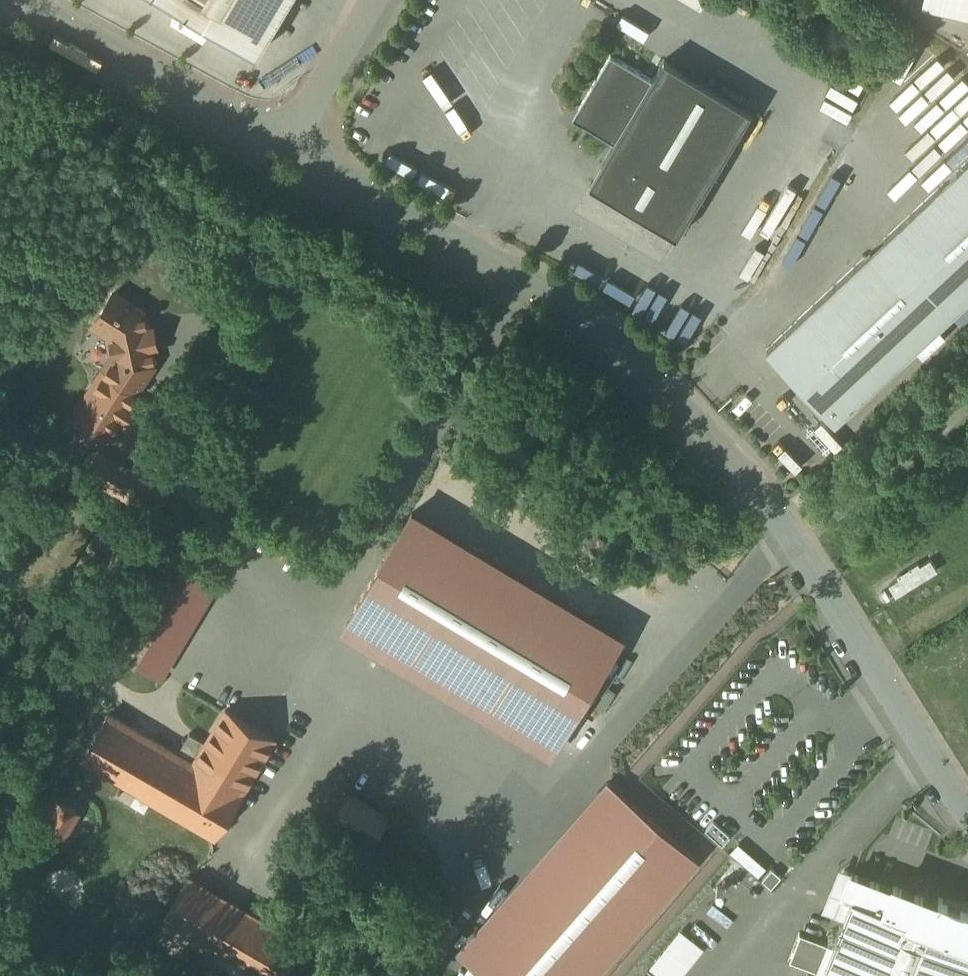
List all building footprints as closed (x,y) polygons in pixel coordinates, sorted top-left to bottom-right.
[(258,56),(291,0),(164,0),(258,56)] [(924,4),(967,14),(967,0),(925,0),(924,4)] [(612,55),(579,110),(583,126),(615,144),(638,105),(653,80),(612,55)] [(653,80),(638,105),(615,144),(590,185),(678,237),(752,112),(665,60),(653,80)] [(767,349),(794,377),(793,379),(808,395),(810,394),(836,423),(967,305),(967,161),(767,349)] [(144,311),(115,292),(96,322),(112,333),(117,356),(106,373),(136,393),(155,363),(144,311)] [(168,493),(100,452),(87,474),(155,515),(168,493)] [(812,486),(802,493),(809,502),(818,496),(812,486)] [(414,513),(344,629),(551,755),(622,639),(414,513)] [(216,585),(169,555),(115,646),(162,675),(216,585)] [(896,595),(942,576),(937,564),(891,582),(896,595)] [(226,712),(202,752),(186,743),(178,755),(152,800),(215,838),(242,793),(243,793),(275,741),(226,712)] [(178,755),(110,714),(83,759),(152,800),(178,755)] [(473,964),(486,975),(595,975),(696,860),(621,795),(473,964)] [(387,819),(350,797),(334,822),(372,845),(387,819)] [(79,812),(58,800),(45,822),(66,834),(79,812)] [(782,879),(773,871),(762,882),(772,891),(782,879)] [(893,891),(845,872),(836,895),(852,901),(884,913),(893,891)] [(189,878),(164,920),(258,975),(284,975),(302,946),(189,878)] [(939,899),(937,905),(894,888),(893,891),(884,913),(967,946),(967,911),(939,899)] [(852,901),(823,975),(967,975),(967,946),(884,913),(852,901)] [(164,920),(147,948),(194,975),(258,975),(164,920)]
